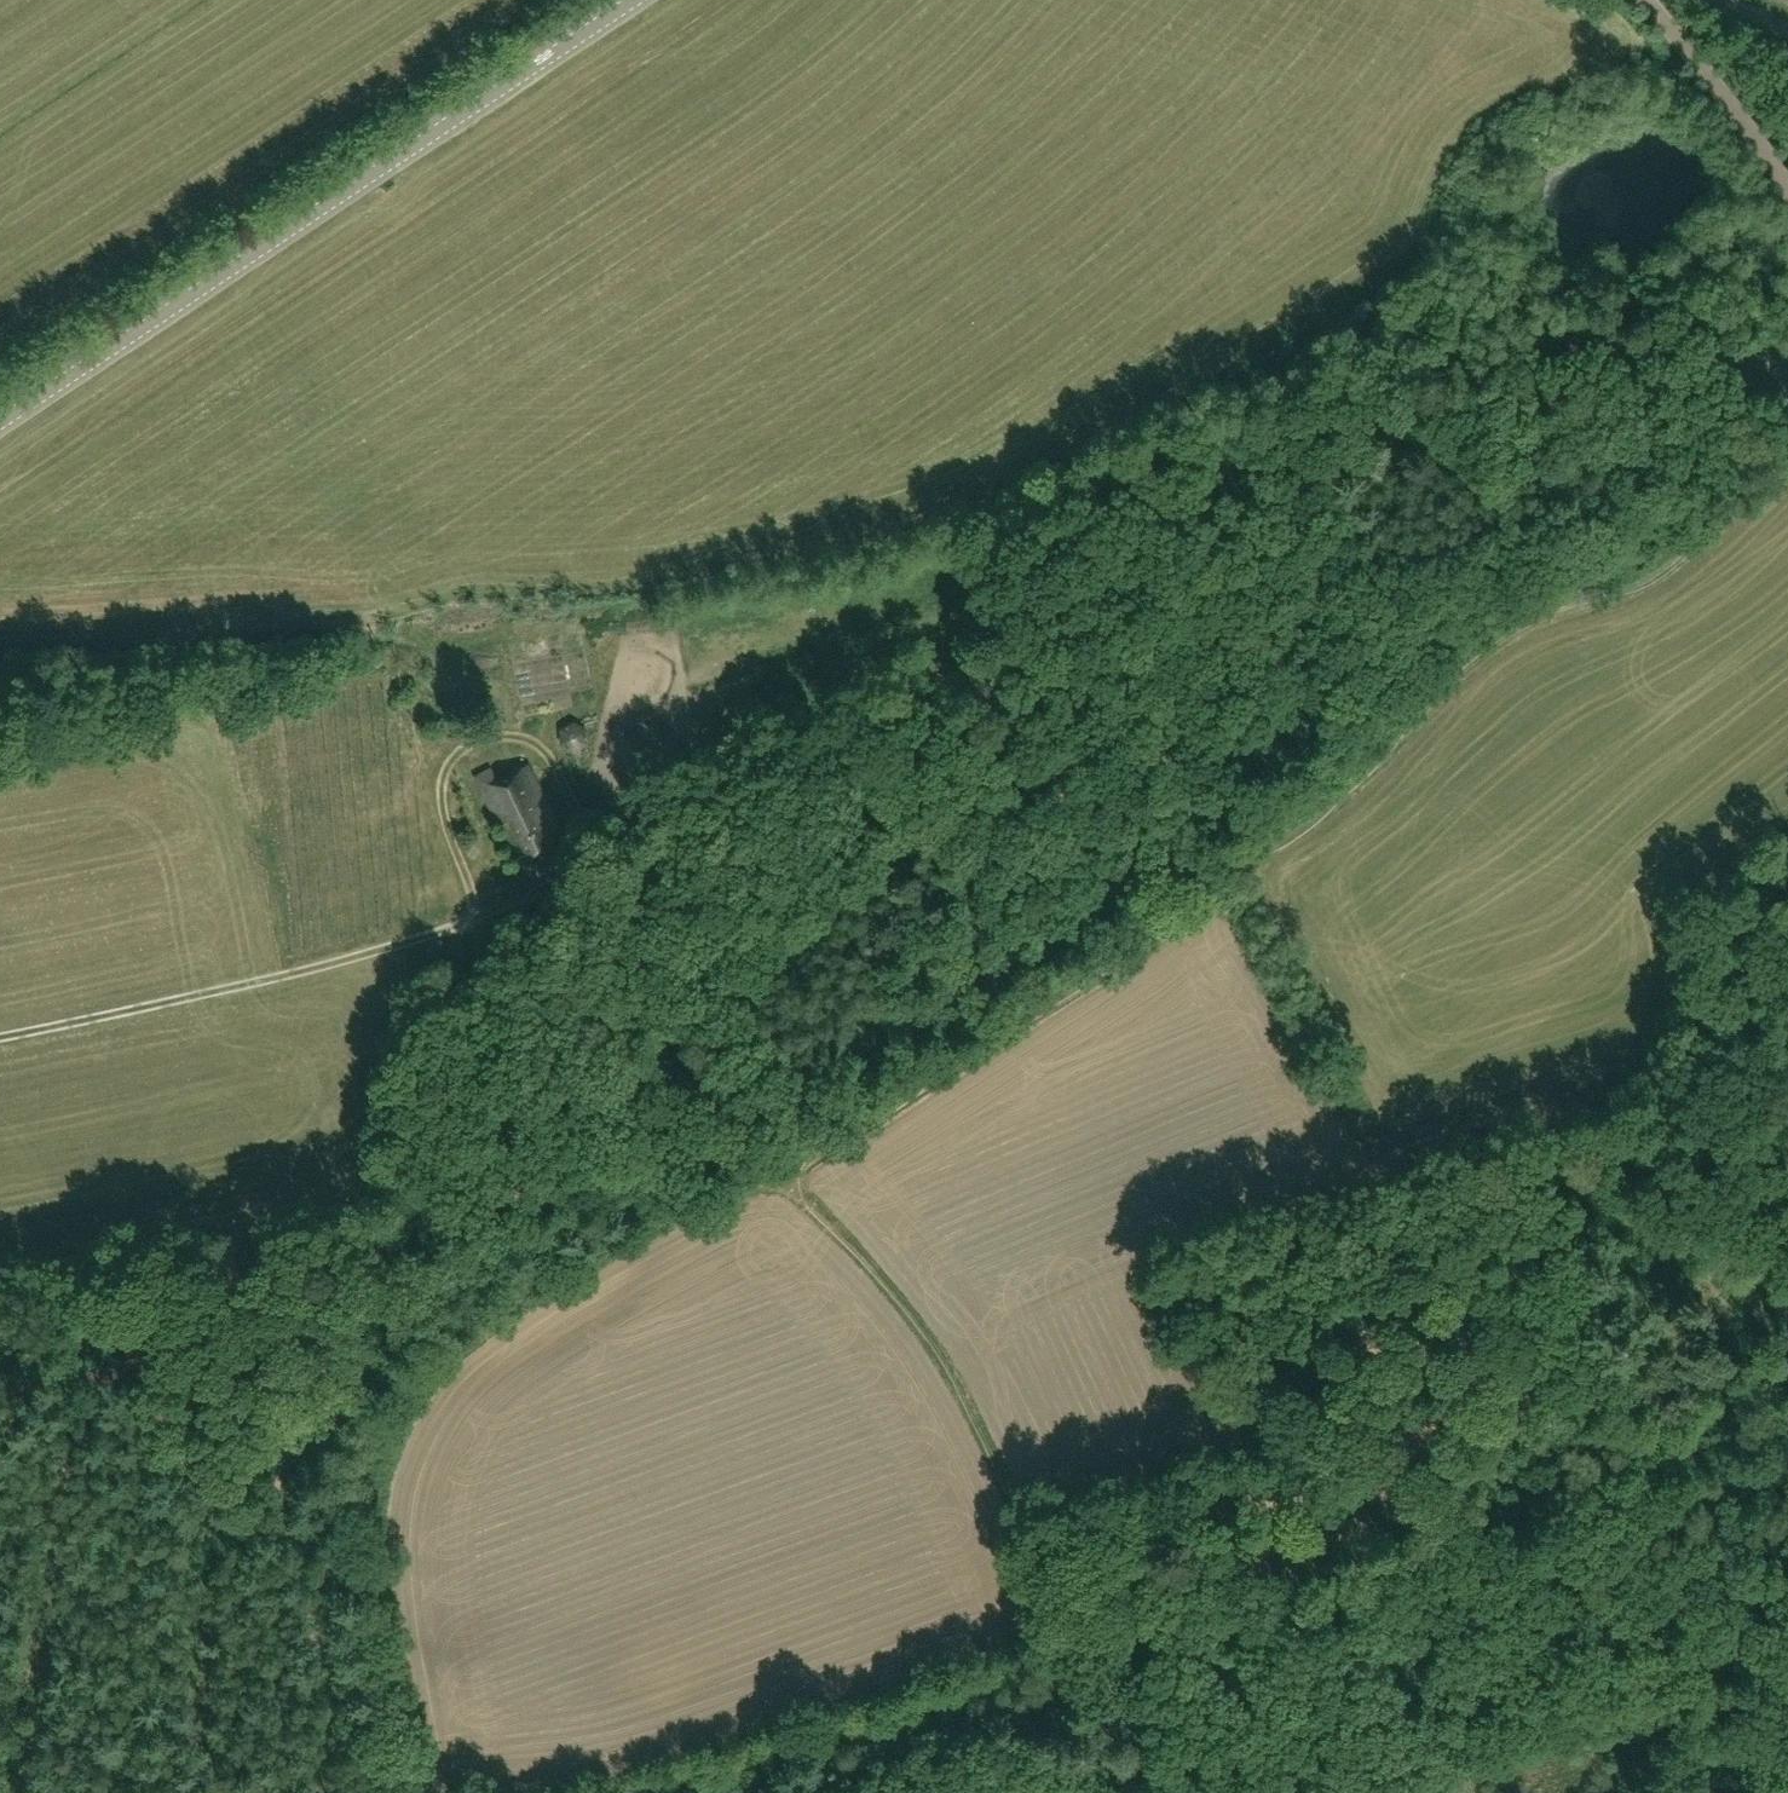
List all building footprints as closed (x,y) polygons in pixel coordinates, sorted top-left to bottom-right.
[(561,718),(550,721),(556,745),(567,742),(561,718)] [(558,847),(567,843),(529,762),(496,777),(492,767),(477,774),(500,822),(511,816),(531,860),(532,859),(539,874),(564,862),(558,847)]
